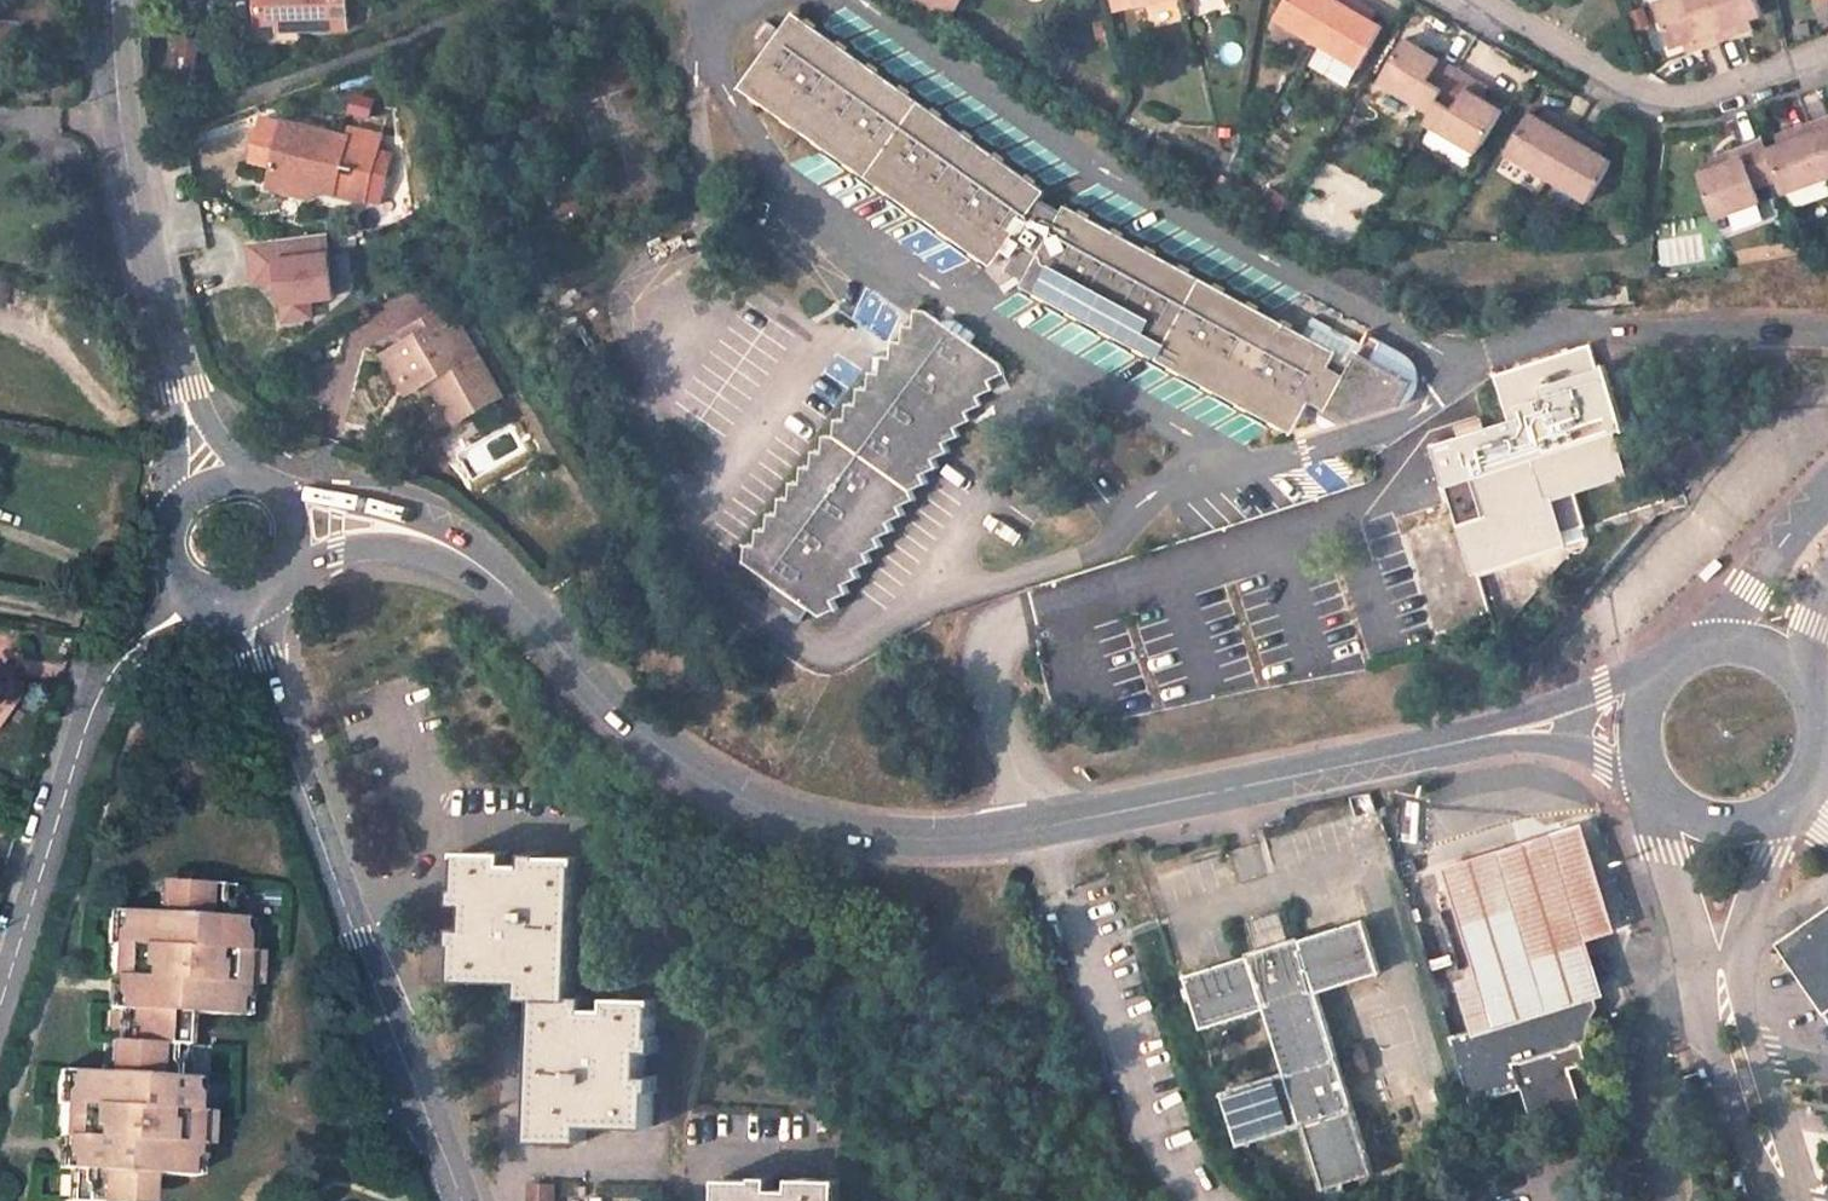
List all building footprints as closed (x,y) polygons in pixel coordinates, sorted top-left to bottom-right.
[(241,21),(302,19),(302,27),(347,26),(347,0),(241,0),(241,21)] [(960,0),(918,0),(916,3),(947,21),(960,0)] [(1112,12),(1135,7),(1133,0),(1109,0),(1112,12)] [(1274,18),(1316,43),(1341,0),(1285,0),(1274,18)] [(1316,43),(1357,69),(1382,26),(1370,18),(1361,13),(1366,6),(1356,0),(1341,0),(1316,43)] [(1705,0),(1654,0),(1669,46),(1684,40),(1691,38),(1694,47),(1718,38),(1705,0)] [(1718,38),(1743,29),(1740,20),(1749,17),(1760,13),(1756,0),(1705,0),(1718,38)] [(1375,12),(1366,6),(1361,13),(1370,18),(1375,12)] [(1048,192),(796,13),(742,88),(994,267),(1006,252),(1016,258),(1033,268),(1026,282),(1024,288),(1295,435),(1311,403),(1350,423),(1399,409),(1409,389),(1370,368),(1356,360),(1351,369),(1334,361),(1339,353),(1067,207),(1063,212),(1043,200),(1048,192)] [(1740,20),(1743,29),(1752,26),(1749,17),(1740,20)] [(1684,40),(1688,50),(1694,47),(1691,38),(1684,40)] [(1380,83),(1429,113),(1455,69),(1406,39),(1380,83)] [(1424,123),(1475,154),(1501,109),(1483,99),(1467,89),(1472,80),(1455,69),(1429,113),(1424,123)] [(1467,89),(1483,99),(1489,90),(1472,80),(1467,89)] [(1546,110),(1542,118),(1551,123),(1555,116),(1546,110)] [(1532,112),(1507,154),(1546,178),(1575,128),(1555,116),(1551,123),(1542,118),(1532,112)] [(1827,180),(1827,119),(1808,127),(1827,180)] [(349,139),(286,124),(272,179),(315,190),(335,195),(349,139)] [(1780,187),(1784,199),(1827,182),(1827,180),(1808,127),(1788,135),(1791,143),(1784,147),(1767,153),(1780,187)] [(1575,128),(1546,178),(1587,204),(1613,161),(1600,153),(1592,148),(1596,141),(1575,128)] [(1780,137),(1784,147),(1791,143),(1788,135),(1780,137)] [(1604,146),(1596,141),(1592,148),(1600,153),(1604,146)] [(1763,143),(1719,160),(1722,170),(1712,173),(1699,178),(1718,229),(1764,212),(1757,197),(1780,187),(1767,153),(1763,143)] [(1712,173),(1722,170),(1719,160),(1709,164),(1712,173)] [(272,179),(269,189),(313,200),(315,190),(272,179)] [(327,235),(251,245),(256,286),(282,283),(287,322),(315,319),(312,301),(335,298),(327,235)] [(1016,258),(1009,272),(1026,282),(1033,268),(1016,258)] [(502,396),(452,309),(408,333),(413,342),(385,358),(402,389),(434,370),(438,378),(433,380),(456,422),(502,396)] [(748,547),(748,562),(823,616),(837,608),(835,601),(849,594),(846,586),(860,578),(857,570),(870,562),(868,555),(883,546),(879,539),(894,531),(890,524),(904,516),(901,508),(915,499),(912,491),(927,484),(924,476),(938,468),(935,461),(950,452),(946,444),(961,437),(958,429),(972,422),(968,414),(983,407),(980,399),(995,392),(991,382),(1005,374),(1002,365),(927,312),(916,312),(915,327),(903,327),(902,343),(892,343),(891,358),(881,358),(880,373),(870,373),(869,390),(858,390),(857,405),(847,406),(846,421),(836,421),(835,437),(825,438),(824,452),(815,452),(814,468),(803,468),(803,484),(792,484),(791,499),(780,499),(779,516),(769,516),(768,530),(758,531),(757,547),(748,547)] [(1382,344),(1369,337),(1356,360),(1370,368),(1382,344)] [(1601,370),(1593,346),(1495,377),(1510,422),(1471,434),(1435,446),(1460,528),(1465,526),(1476,575),(1575,545),(1562,503),(1637,477),(1623,436),(1636,432),(1612,367),(1601,370)] [(1615,933),(1582,825),(1519,844),(1440,868),(1477,991),(1590,957),(1586,942),(1615,933)] [(504,853),(458,853),(457,889),(465,890),(465,904),(464,930),(464,945),(455,946),(455,981),(522,983),(536,983),(535,1000),(533,1141),(567,1141),(568,1126),(584,1126),(651,1129),(652,1091),(644,1091),(644,1076),(645,1052),(645,1036),(654,1037),(655,999),(609,997),(608,1011),(587,1010),(572,1009),(576,857),(541,856),(541,865),(525,865),(504,865),(504,853)] [(541,856),(542,854),(525,853),(525,865),(541,865),(541,856)] [(172,882),(169,914),(109,910),(107,943),(112,943),(110,977),(121,978),(120,985),(115,1073),(57,1069),(54,1102),(58,1102),(56,1135),(65,1136),(64,1146),(61,1200),(89,1200),(108,1200),(138,1200),(140,1170),(197,1173),(199,1144),(209,1145),(211,1114),(177,1110),(183,1015),(242,1017),(244,984),(256,984),(258,953),(230,951),(234,887),(172,882)] [(457,889),(454,889),(453,904),(465,904),(465,890),(457,889)] [(1264,1012),(1283,1077),(1221,1095),(1238,1147),(1299,1129),(1319,1193),(1372,1177),(1353,1113),(1355,1113),(1320,994),(1381,976),(1365,923),(1187,978),(1202,1030),(1264,1012)] [(1792,949),(1818,988),(1827,981),(1827,924),(1792,949)] [(452,929),(452,945),(455,946),(464,945),(464,930),(452,929)] [(1585,1003),(1603,995),(1599,986),(1590,957),(1477,991),(1481,991),(1483,997),(1477,999),(1475,993),(1438,1005),(1463,1083),(1514,1067),(1531,1123),(1581,1107),(1569,1070),(1587,1064),(1569,1007),(1585,1003)] [(1818,988),(1827,1003),(1827,981),(1818,988)] [(522,983),(522,1000),(535,1000),(536,983),(522,983)] [(587,1010),(588,996),(573,996),(572,1009),(587,1010)] [(658,1052),(658,1036),(654,1037),(645,1036),(645,1052),(658,1052)] [(1581,1107),(1600,1101),(1587,1064),(1569,1070),(1581,1107)] [(652,1091),(656,1091),(656,1076),(644,1076),(644,1091),(652,1091)] [(567,1141),(584,1142),(584,1126),(568,1126),(567,1141)] [(772,1178),(755,1177),(755,1181),(754,1189),(772,1190),(772,1178)] [(719,1180),(718,1200),(837,1200),(837,1180),(794,1179),(793,1190),(772,1190),(754,1189),(755,1181),(719,1180)] [(557,1184),(532,1183),(531,1200),(557,1200),(557,1184)]
